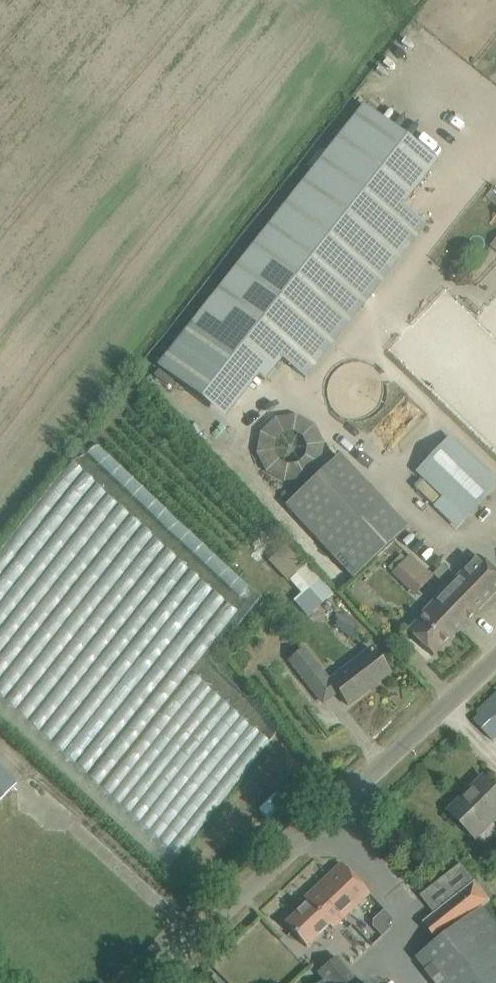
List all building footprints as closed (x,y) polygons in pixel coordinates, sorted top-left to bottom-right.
[(438,163),(365,105),(192,323),(265,381),(282,359),(306,378),(427,225),(403,206),(438,163)] [(330,445),(289,405),(246,450),(293,494),(308,477),(303,472),(330,445)] [(443,497),(439,501),(448,510),(444,514),(456,526),(495,483),(495,481),(448,435),(415,470),(443,497)] [(354,578),(407,530),(339,456),(286,505),(354,578)] [(293,601),(305,616),(331,595),(287,542),(267,559),(299,597),(293,601)] [(433,577),(410,554),(391,574),(414,596),(433,577)] [(495,591),(495,574),(477,556),(406,630),(433,656),(495,591)] [(304,647),(289,659),(308,684),(324,672),(304,647)] [(330,681),(349,705),(390,673),(371,649),(330,681)] [(478,713),(481,716),(475,722),(494,742),(495,740),(495,696),(478,713)] [(222,797),(269,745),(258,735),(211,787),(222,797)] [(452,813),(477,839),(495,820),(495,790),(484,778),(472,790),(474,792),(452,813)] [(259,810),(273,822),(284,810),(270,798),(259,810)] [(308,902),(285,924),(306,947),(329,925),(333,929),(369,894),(341,864),(304,898),(308,902)] [(440,910),(475,883),(461,866),(427,895),(440,910)] [(440,910),(423,923),(438,942),(484,906),(490,901),(475,883),(440,910)] [(417,958),(436,982),(495,982),(495,922),(484,906),(438,942),(417,958)] [(393,918),(385,910),(374,920),(373,926),(382,935),(391,926),(393,918)] [(337,957),(317,972),(324,981),(321,982),(358,982),(337,957)]
